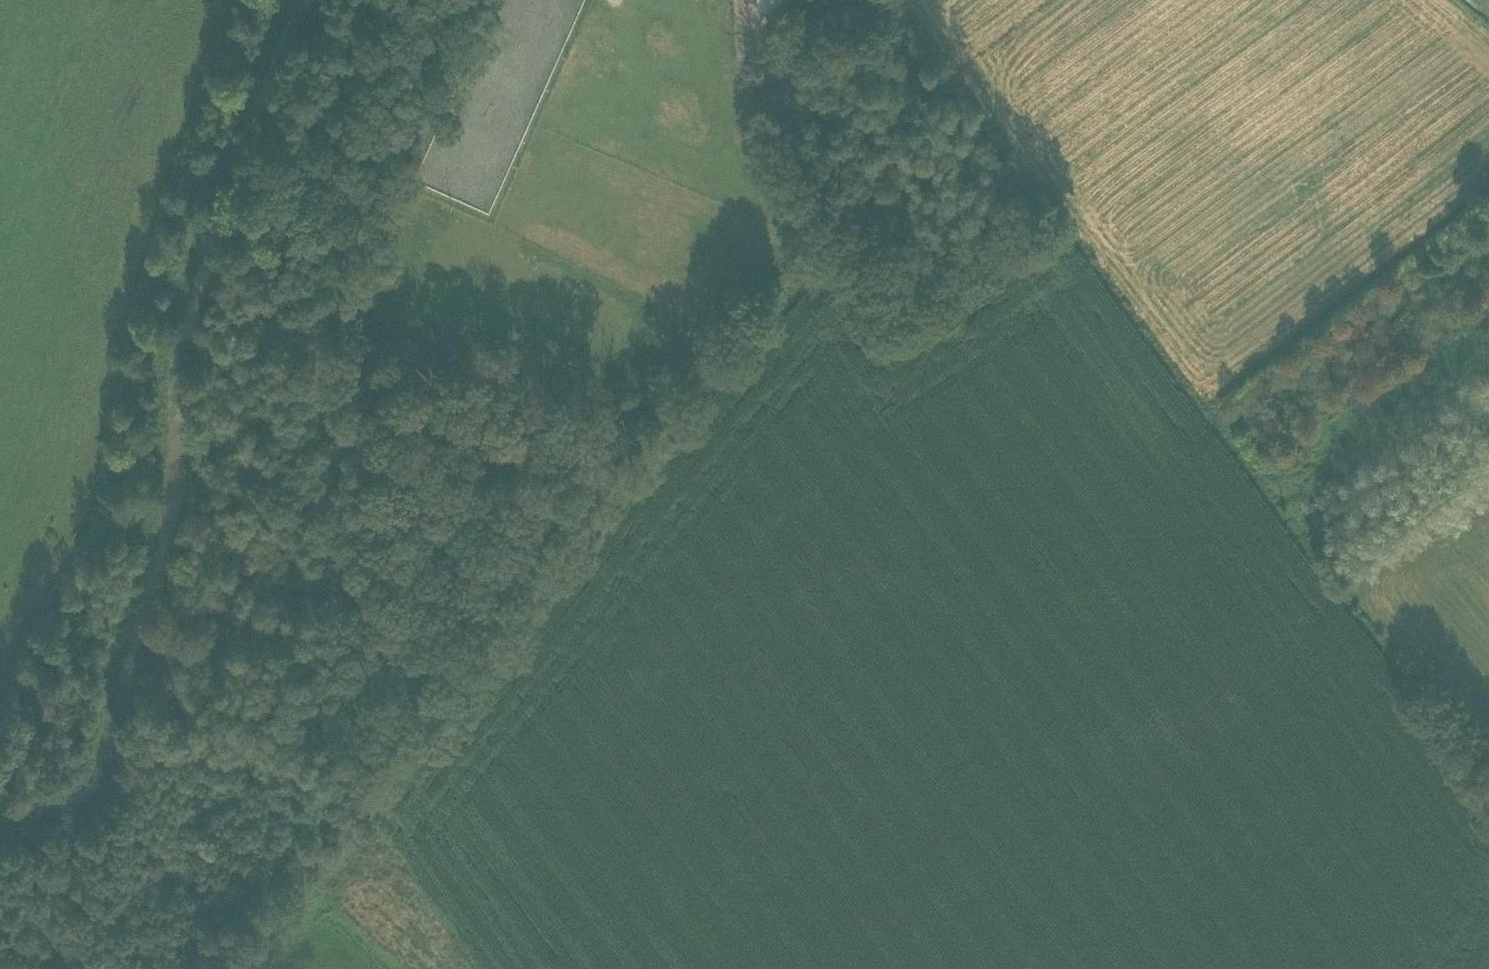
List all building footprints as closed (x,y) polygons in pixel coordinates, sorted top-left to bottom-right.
[(787,0),(756,0),(755,7),(785,12),(787,0)]
